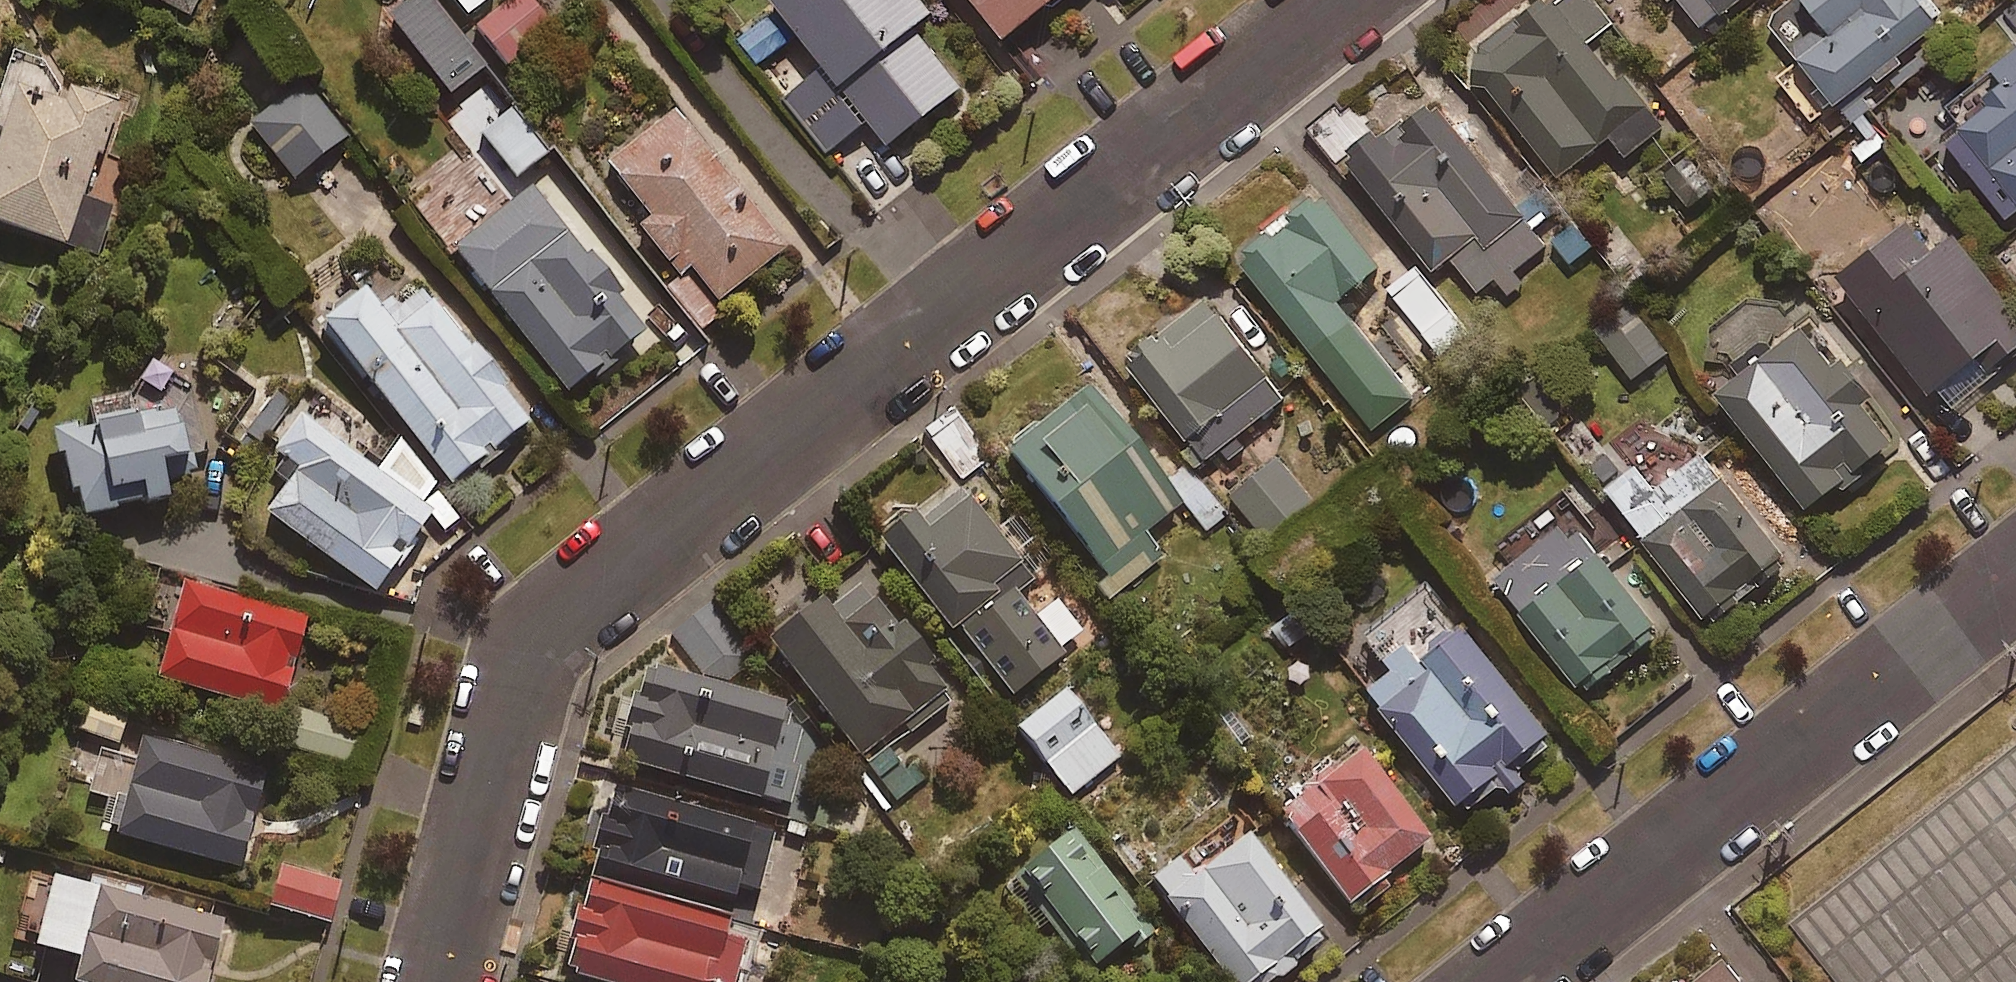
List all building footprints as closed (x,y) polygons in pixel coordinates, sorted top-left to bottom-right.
[(186,16),(194,0),(157,0),(186,16)] [(466,18),(487,0),(451,0),(466,18)] [(470,23),(503,64),(552,25),(531,0),(497,0),(470,23)] [(881,138),(956,83),(911,21),(931,6),(927,0),(782,0),(881,138)] [(1001,26),(1033,0),(980,0),(1001,26)] [(1596,0),(1557,0),(1555,2),(1553,0),(1524,0),(1461,49),(1556,170),(1604,132),(1622,154),(1661,123),(1593,36),(1612,21),(1596,0)] [(1699,22),(1727,0),(1682,0),(1699,22)] [(1930,0),(1801,0),(1772,24),(1834,100),(1940,12),(1930,0)] [(771,1),(732,33),(757,63),(796,32),(771,1)] [(1942,102),(1958,122),(1943,134),(2006,212),(2015,204),(2015,39),(1942,102)] [(865,121),(817,61),(775,97),(825,155),(865,121)] [(14,65),(0,104),(0,219),(93,251),(109,205),(81,195),(115,101),(14,65)] [(342,133),(303,82),(250,122),(289,174),(342,133)] [(1494,276),(1505,290),(1521,278),(1512,267),(1543,243),(1532,229),(1557,210),(1539,185),(1514,205),(1432,97),(1385,133),(1375,119),(1340,146),(1431,265),(1449,251),(1477,288),(1494,276)] [(544,150),(511,105),(478,129),(511,174),(544,150)] [(1714,184),(1685,148),(1660,168),(1689,205),(1714,184)] [(521,204),(495,170),(441,212),(459,234),(449,242),(562,386),(640,325),(536,192),(521,204)] [(1845,228),(1806,181),(1769,212),(1808,258),(1845,228)] [(1368,338),(1337,298),(1378,266),(1317,188),(1236,251),(1329,369),(1368,338)] [(1907,211),(1835,265),(1943,407),(2015,352),(2015,315),(1947,224),(1928,239),(1907,211)] [(1579,216),(1553,236),(1573,261),(1599,241),(1579,216)] [(1416,266),(1389,287),(1431,342),(1459,320),(1416,266)] [(684,269),(662,287),(697,331),(721,313),(684,269)] [(474,456),(481,464),(502,447),(496,438),(522,418),(416,285),(383,312),(357,281),(315,315),(446,478),(474,456)] [(1216,445),(1228,460),(1246,447),(1234,431),(1284,396),(1208,291),(1125,351),(1188,438),(1181,443),(1194,461),(1216,445)] [(1665,346),(1629,302),(1596,329),(1633,373),(1665,346)] [(1731,353),(1736,359),(1710,380),(1805,499),(1892,429),(1798,310),(1766,335),(1761,329),(1731,353)] [(1160,555),(1140,530),(1179,500),(1202,529),(1223,513),(1183,461),(1162,477),(1086,378),(1003,442),(1116,588),(1160,555)] [(154,449),(181,446),(179,426),(172,427),(170,402),(82,411),(82,416),(49,420),(52,452),(59,451),(62,484),(72,483),(74,509),(159,500),(154,449)] [(294,405),(265,442),(291,461),(258,507),(368,585),(443,480),(389,442),(375,462),(294,405)] [(975,468),(995,488),(1006,480),(951,410),(924,432),(961,479),(975,468)] [(1782,554),(1700,445),(1652,482),(1634,458),(1604,481),(1705,613),(1782,554)] [(1312,495),(1278,453),(1231,490),(1265,532),(1312,495)] [(975,505),(954,484),(881,542),(945,623),(951,619),(1011,694),(1060,655),(1011,593),(1029,578),(972,507),(975,505)] [(1616,552),(1611,556),(1578,512),(1570,518),(1554,498),(1498,541),(1508,555),(1491,568),(1579,683),(1665,617),(1616,552)] [(300,610),(174,576),(148,672),(274,707),(300,610)] [(889,744),(947,701),(917,660),(924,655),(890,610),(884,615),(867,593),(862,596),(852,583),(825,603),(816,590),(763,629),(892,802),(930,774),(909,746),(897,755),(889,744)] [(1290,602),(1268,621),(1304,664),(1327,645),(1290,602)] [(706,605),(672,632),(711,679),(744,651),(706,605)] [(1377,646),(1390,663),(1367,681),(1453,794),(1490,765),(1506,786),(1525,772),(1512,754),(1552,724),(1463,608),(1415,645),(1401,627),(1377,646)] [(711,679),(634,659),(609,754),(786,800),(808,715),(779,707),(782,697),(711,679)] [(1067,791),(1117,752),(1095,725),(1103,719),(1084,695),(1076,701),(1061,682),(1012,721),(1067,791)] [(124,713),(82,700),(74,726),(115,740),(124,713)] [(259,764),(134,730),(118,788),(107,785),(96,824),(232,862),(259,764)] [(1346,897),(1350,893),(1359,904),(1387,882),(1379,871),(1426,834),(1353,741),(1272,804),(1346,897)] [(578,871),(723,909),(730,881),(756,888),(772,826),(601,781),(578,871)] [(1140,917),(1063,819),(1002,866),(1080,965),(1140,917)] [(1136,872),(1225,981),(1263,981),(1270,976),(1324,932),(1238,825),(1185,868),(1168,846),(1153,858),(1136,872)] [(335,877),(274,860),(263,900),(324,917),(335,877)] [(217,912),(135,891),(137,885),(85,872),(84,878),(46,868),(27,942),(68,953),(62,977),(80,981),(199,981),(217,912)] [(578,871),(554,964),(624,981),(729,981),(741,938),(717,931),(723,909),(578,871)] [(1715,955),(1681,981),(1736,981),(1715,955)]
